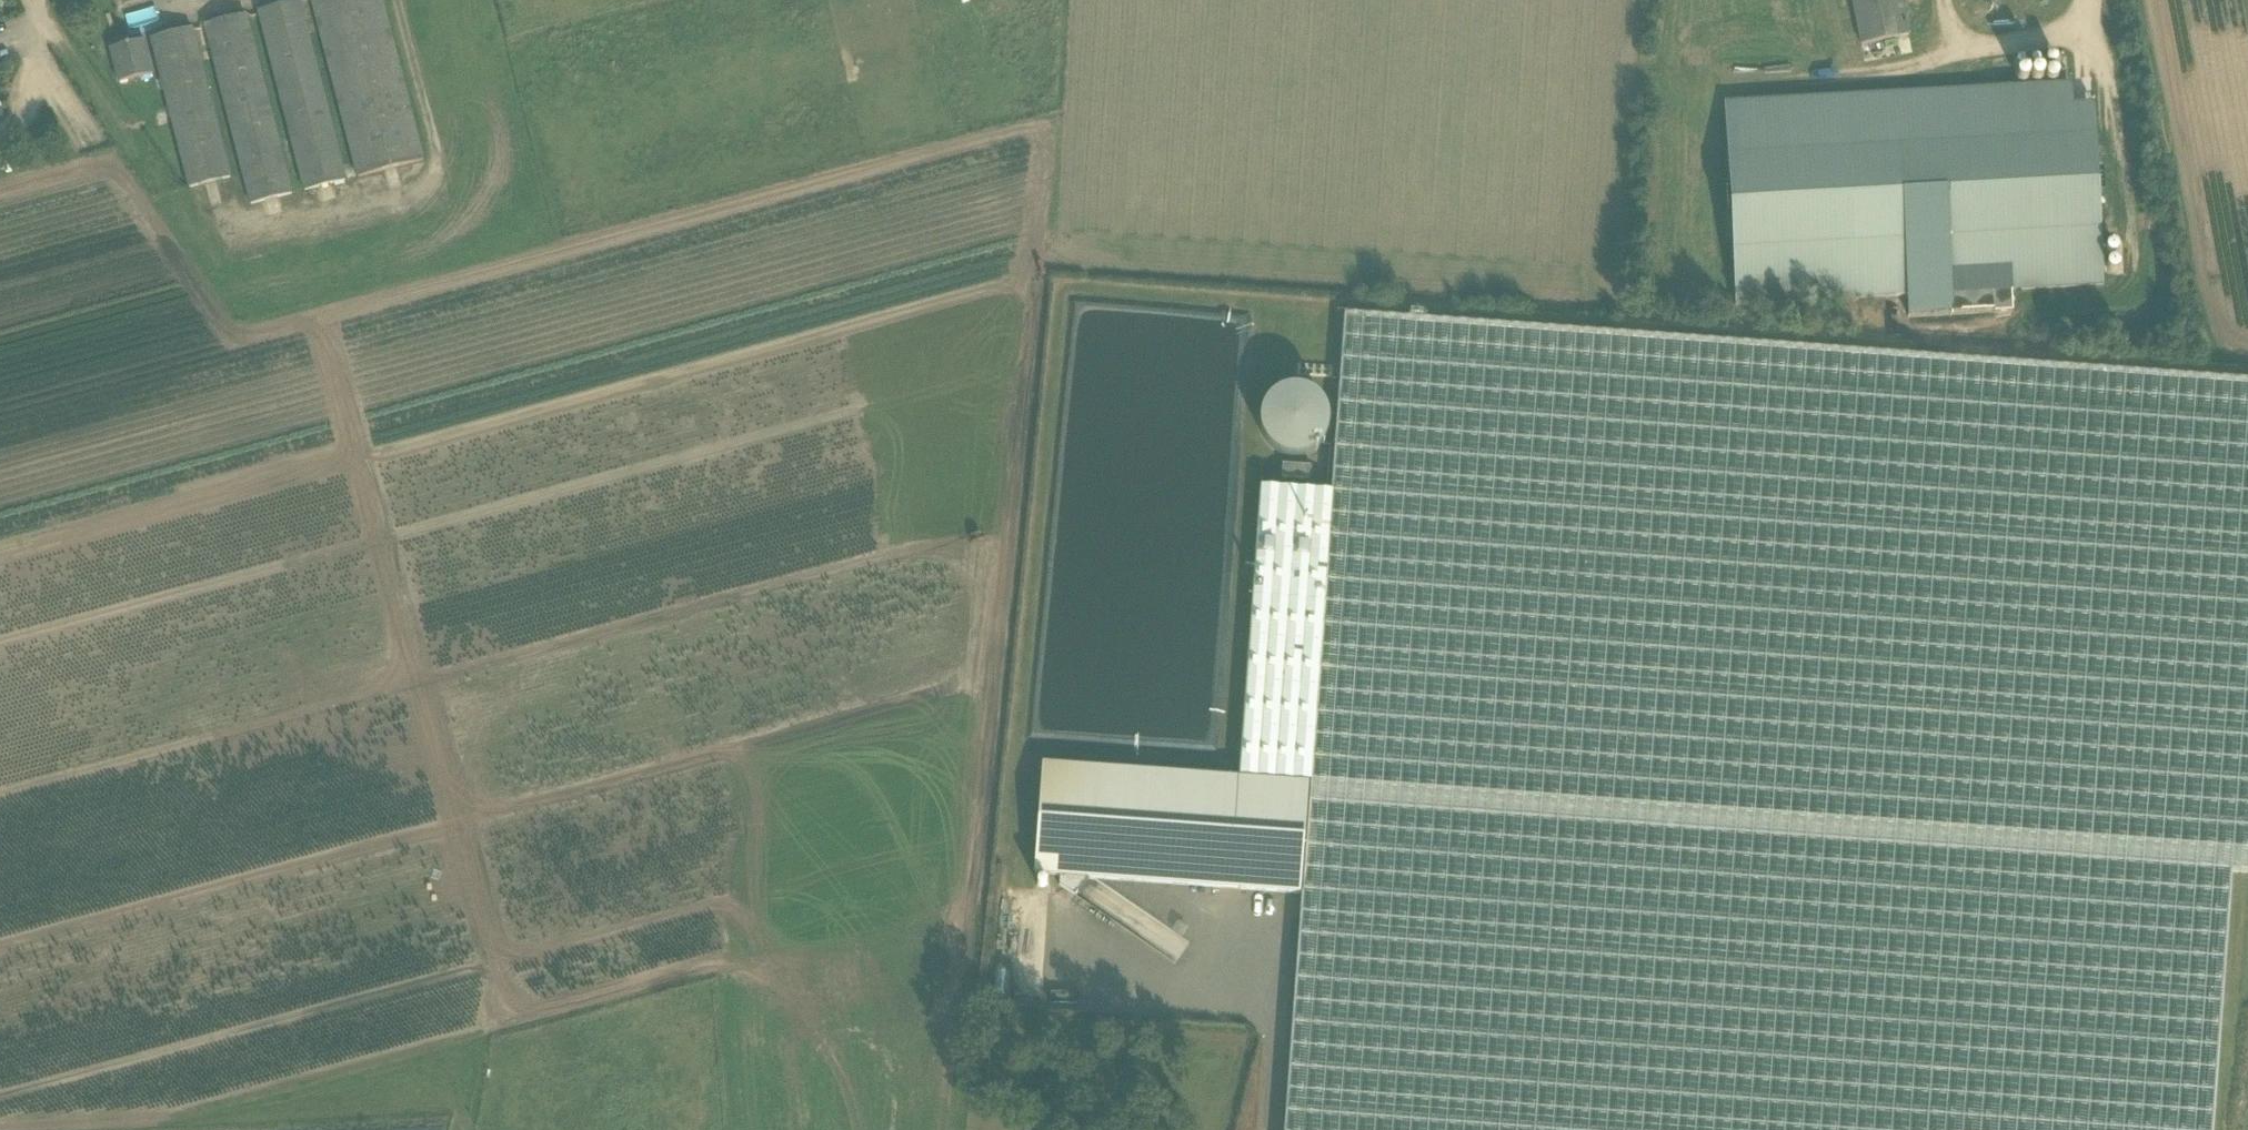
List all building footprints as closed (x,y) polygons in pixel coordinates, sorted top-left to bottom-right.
[(257,11),(290,138),(304,192),(348,181),(301,0),(257,11)] [(381,0),(313,0),(359,179),(423,161),(381,0)] [(1902,0),(1852,0),(1861,46),(1909,36),(1902,0)] [(247,14),(203,26),(250,206),(294,195),(279,141),(247,14)] [(194,28),(148,39),(188,189),(232,178),(194,28)] [(146,40),(109,49),(117,83),(155,74),(146,40)] [(1907,296),(1908,313),(1994,309),(1994,312),(2011,311),(2010,291),(2104,286),(2097,173),(2097,178),(2074,180),(2069,84),(1724,103),(1736,306),(1907,296)] [(1284,1129),(2212,1129),(2231,872),(2247,874),(2247,381),(1344,315),(1331,496),(1260,491),(1239,778),(1043,764),(1034,875),(1060,877),(1059,886),(1075,897),(1088,879),(1302,895),(1284,1129)] [(1310,466),(1282,464),(1281,478),(1309,480),(1310,466)]
